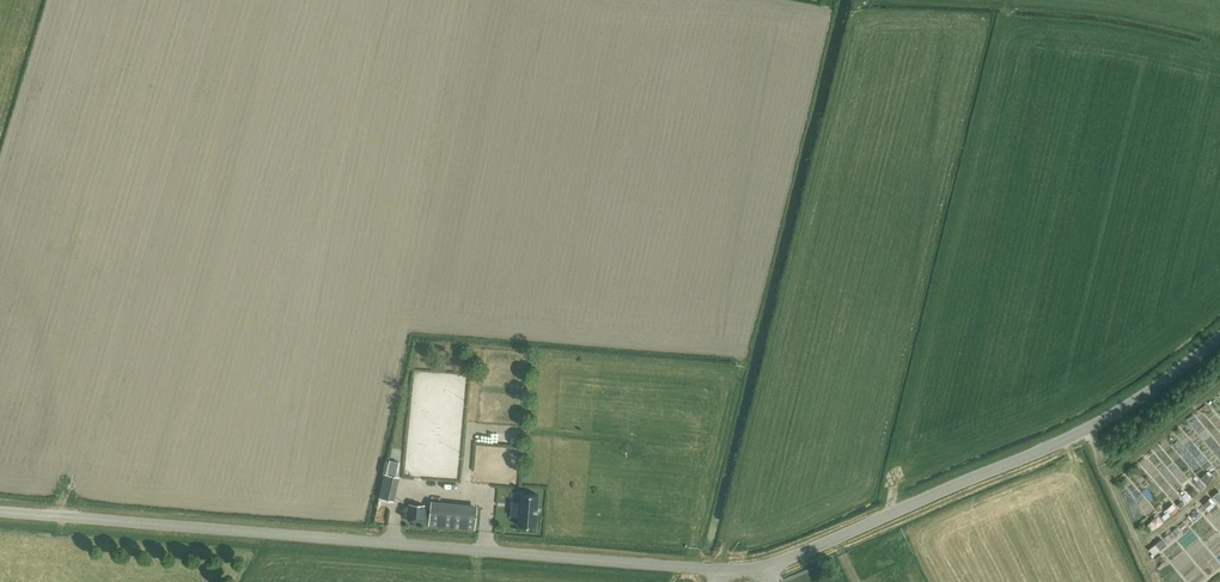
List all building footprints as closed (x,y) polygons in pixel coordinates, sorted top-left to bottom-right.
[(1178,446),(1177,451),(1185,453),(1189,439),(1176,436),(1174,445),(1178,446)] [(400,460),(403,440),(393,438),(390,459),(400,460)] [(398,461),(389,460),(387,473),(396,475),(398,461)] [(398,478),(384,475),(379,496),(393,498),(398,478)] [(422,475),(409,478),(414,499),(427,496),(422,475)] [(1208,475),(1201,481),(1207,489),(1214,483),(1208,475)] [(1189,494),(1191,499),(1205,494),(1199,479),(1193,481),(1197,491),(1189,494)] [(517,525),(535,526),(538,494),(520,492),(517,525)] [(476,507),(431,502),(429,524),(474,529),(476,507)] [(408,520),(422,521),(424,504),(409,503),(408,520)] [(1158,519),(1168,522),(1172,509),(1162,506),(1158,519)] [(1161,553),(1173,543),(1169,538),(1157,547),(1161,553)] [(1160,566),(1165,581),(1174,581),(1168,563),(1160,566)]
